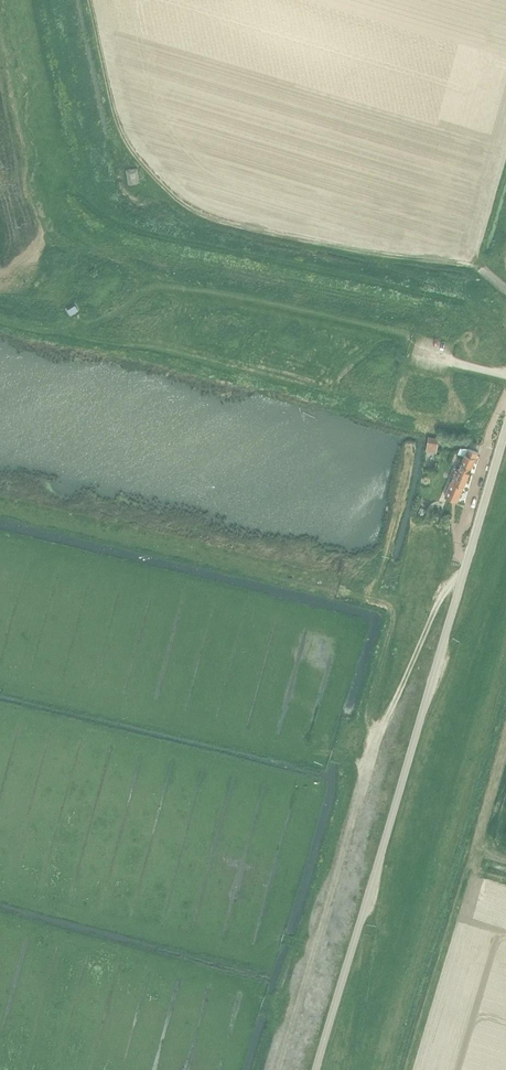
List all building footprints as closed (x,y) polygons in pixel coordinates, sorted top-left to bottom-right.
[(138,167),(126,169),(128,184),(141,182),(138,167)] [(429,436),(426,451),(437,453),(440,438),(429,436)] [(445,495),(450,497),(458,501),(478,452),(467,447),(459,468),(457,467),(445,495)]
